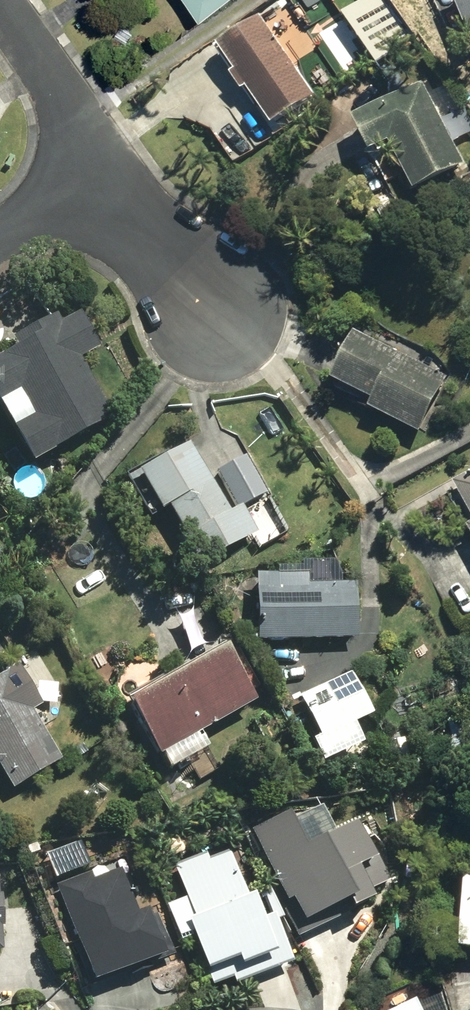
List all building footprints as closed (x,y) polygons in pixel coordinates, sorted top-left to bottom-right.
[(195,20),(226,0),(182,0),(195,20)] [(449,0),(469,51),(469,50),(469,0),(450,0),(449,0)] [(215,57),(269,133),(313,102),(259,26),(215,57)] [(385,154),(409,199),(463,170),(421,92),(347,131),(365,165),(385,154)] [(19,467),(105,416),(73,361),(94,349),(72,311),(0,353),(0,435),(19,467)] [(365,411),(415,434),(442,381),(346,336),(323,384),(367,405),(365,411)] [(170,546),(184,571),(249,533),(234,507),(224,513),(183,445),(130,476),(152,515),(159,511),(177,541),(170,546)] [(469,550),(469,472),(448,484),(469,525),(459,530),(469,550)] [(247,578),(249,645),(351,642),(350,585),(300,586),(300,577),(247,578)] [(112,708),(146,764),(244,706),(210,650),(112,708)] [(7,671),(0,676),(0,787),(5,794),(53,762),(23,717),(34,710),(7,671)] [(291,699),(311,745),(363,723),(343,676),(291,699)] [(433,740),(434,755),(460,753),(459,740),(464,740),(463,730),(447,731),(448,739),(433,740)] [(290,808),(248,829),(301,937),(396,890),(360,818),(308,844),(290,808)] [(216,990),(292,960),(262,884),(248,889),(230,841),(173,863),(185,892),(167,899),(182,937),(193,932),(216,990)] [(118,857),(55,879),(94,983),(175,951),(157,902),(137,909),(118,857)] [(451,957),(469,958),(469,888),(454,887),(451,957)]
